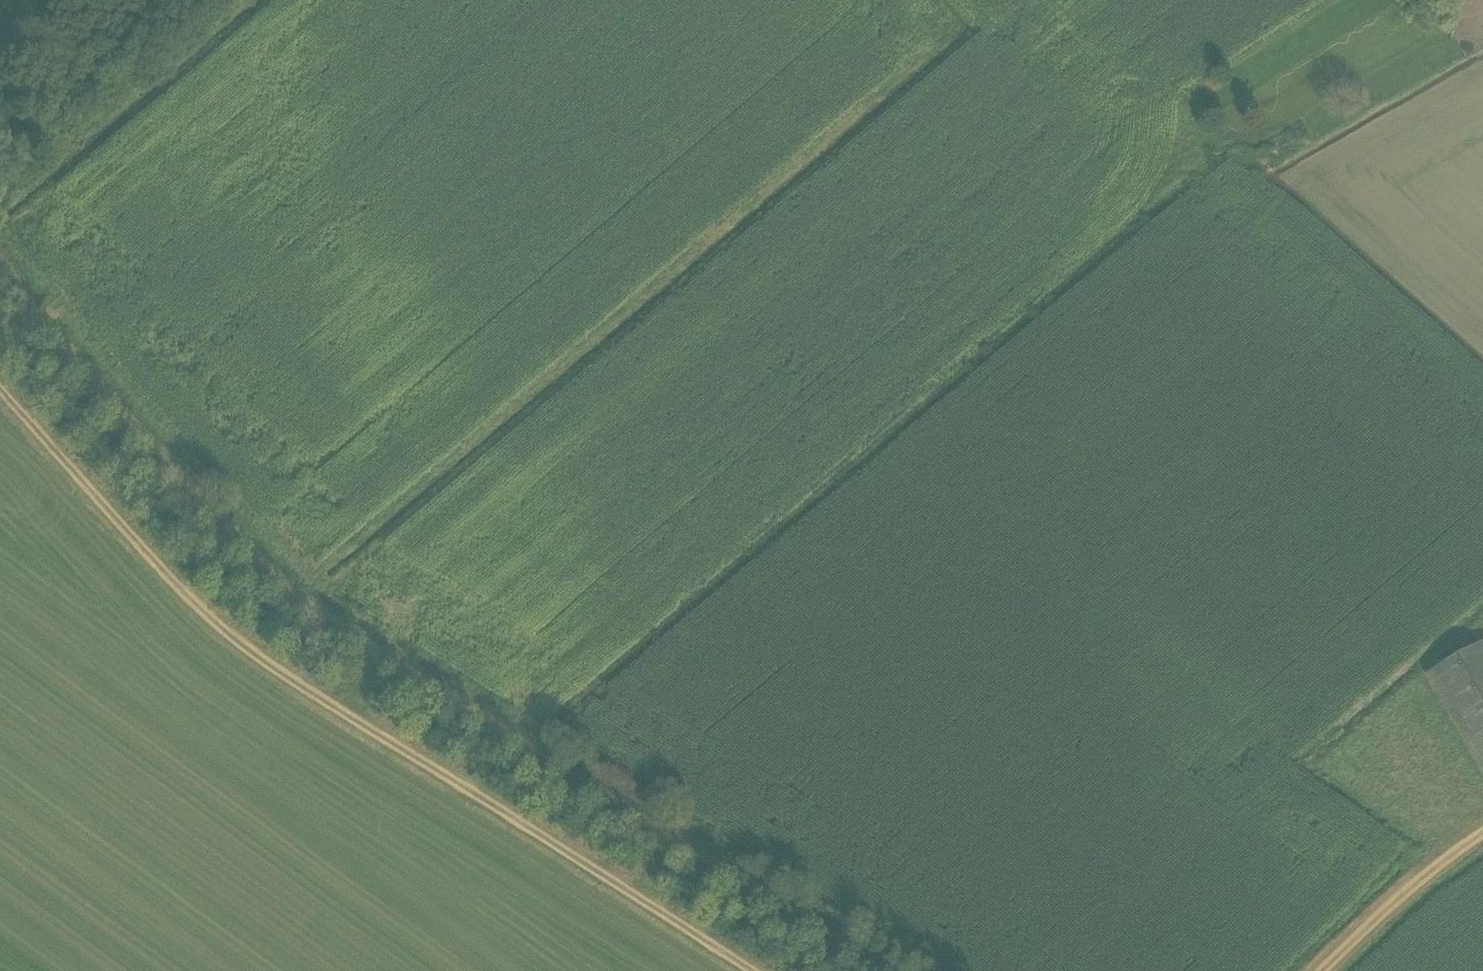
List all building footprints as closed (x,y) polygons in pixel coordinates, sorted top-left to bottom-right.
[(1428,675),(1482,770),(1482,642),(1428,675)]
